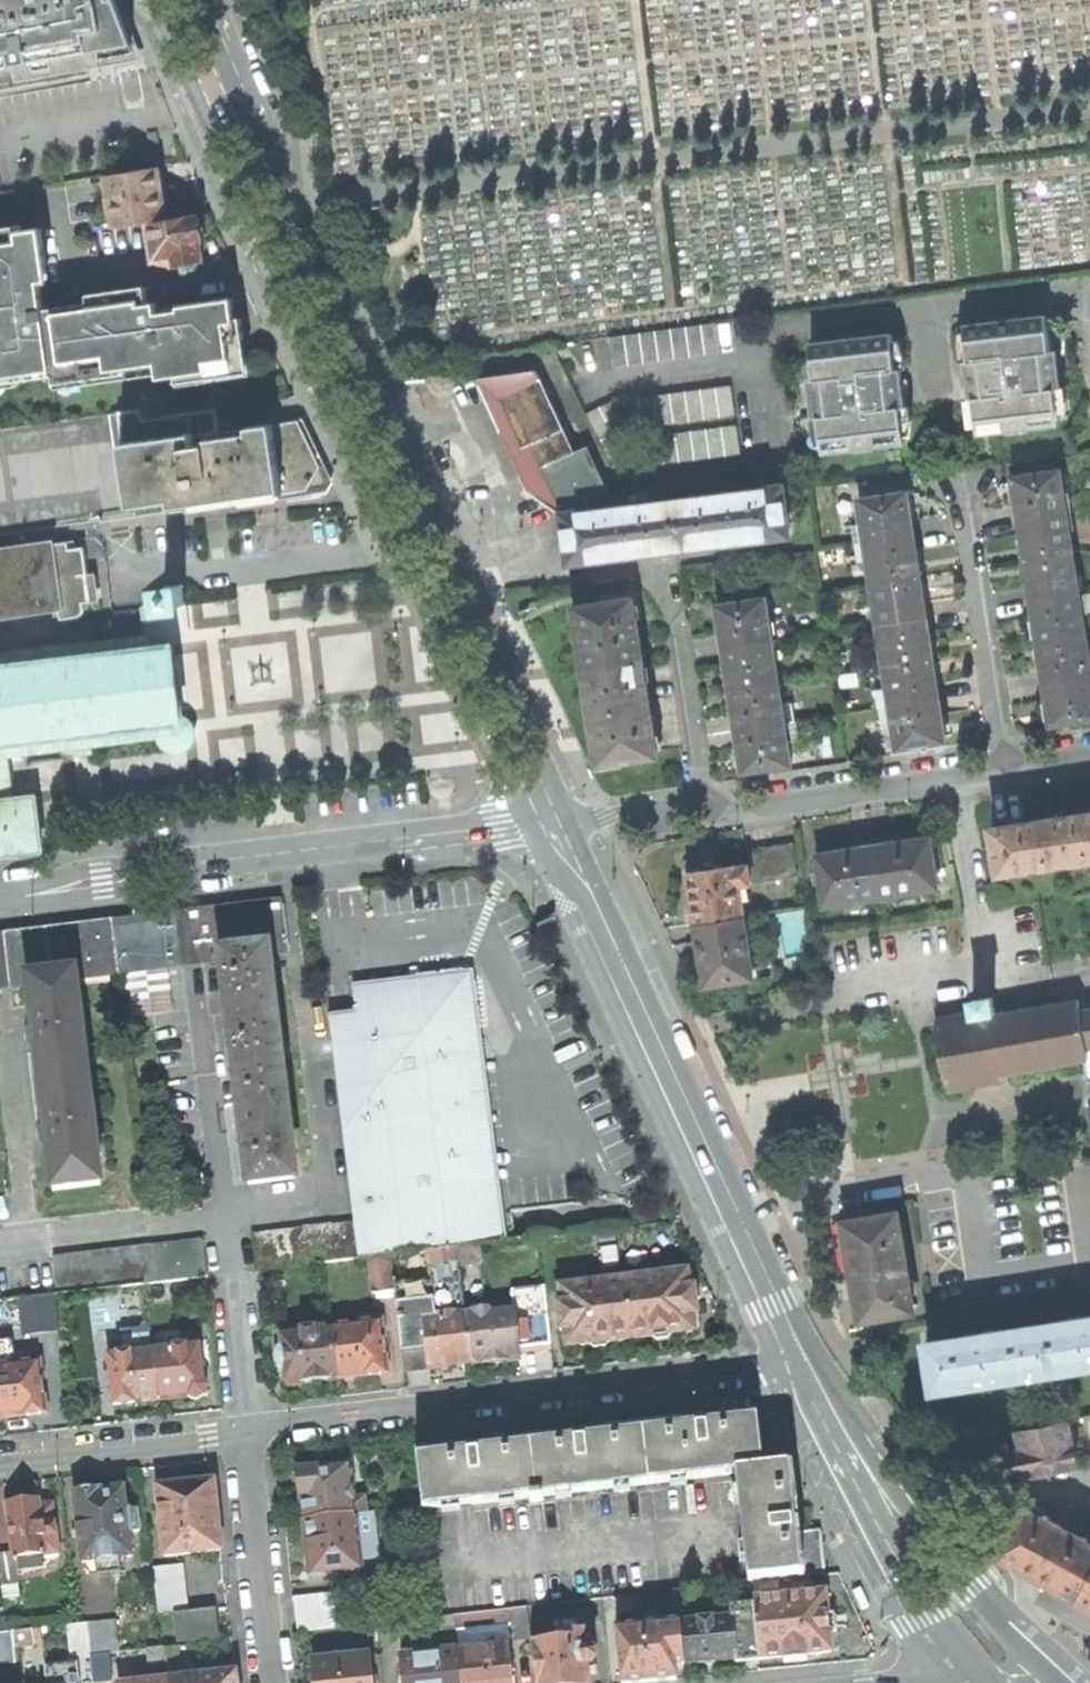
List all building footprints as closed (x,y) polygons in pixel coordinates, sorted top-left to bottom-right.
[(13,66),(17,82),(132,55),(119,0),(0,0),(0,68),(13,66)] [(106,176),(114,228),(148,222),(168,219),(164,194),(160,167),(151,169),(150,169),(106,176)] [(168,219),(148,222),(154,261),(172,258),(174,266),(177,265),(184,270),(194,268),(199,261),(203,260),(200,240),(203,240),(201,229),(199,218),(195,218),(195,215),(182,217),(168,219)] [(52,370),(53,376),(68,373),(69,377),(86,374),(156,363),(159,379),(206,372),(225,369),(225,365),(241,362),(236,328),(232,299),(196,304),(196,308),(182,310),(173,311),(157,313),(156,303),(139,305),(137,288),(88,294),(89,303),(44,310),(42,296),(41,289),(37,266),(46,265),(41,228),(20,231),(20,226),(0,228),(0,378),(52,370)] [(973,399),(977,434),(1008,430),(1008,427),(1027,425),(1028,428),(1059,425),(1054,389),(1059,388),(1055,350),(1050,351),(1046,316),(1014,319),(1014,322),(1004,323),(995,324),(995,322),(964,325),(968,361),(965,361),(969,399),(973,399)] [(608,337),(612,368),(720,353),(716,323),(608,337)] [(819,417),(823,453),(854,449),(853,446),(872,444),(873,446),(904,443),(900,407),(903,407),(899,369),(895,369),(891,334),(860,338),(860,341),(852,342),(841,343),(841,340),(809,344),(813,379),(809,380),(813,418),(819,417)] [(535,499),(559,516),(561,515),(541,469),(529,474),(520,451),(499,399),(539,383),(534,371),(474,380),(525,492),(535,499)] [(541,469),(561,515),(588,512),(583,502),(604,493),(583,450),(569,456),(539,383),(499,399),(520,451),(531,447),(541,469)] [(730,385),(623,400),(627,431),(734,415),(730,385)] [(612,401),(584,414),(611,469),(639,456),(627,431),(612,401)] [(142,421),(140,408),(116,412),(129,506),(170,501),(172,511),(217,505),(268,498),(280,496),(271,428),(214,435),(204,437),(205,442),(193,444),(189,414),(142,421)] [(215,410),(189,414),(193,444),(205,442),(204,437),(214,435),(215,410)] [(131,516),(129,506),(116,412),(0,429),(0,535),(131,516)] [(271,428),(280,496),(309,492),(321,471),(296,424),(271,428)] [(644,438),(648,468),(740,456),(736,425),(644,438)] [(531,447),(520,451),(529,474),(541,469),(531,447)] [(1017,520),(1064,513),(1062,495),(1058,472),(1011,479),(1014,499),(1017,520)] [(561,515),(559,516),(565,564),(625,557),(735,543),(786,537),(780,488),(588,512),(561,515)] [(1062,495),(1064,513),(1070,512),(1067,494),(1062,495)] [(857,502),(860,524),(863,542),(910,535),(907,515),(904,495),(857,502)] [(1064,513),(1067,531),(1073,530),(1070,512),(1064,513)] [(1067,531),(1064,513),(1017,520),(1020,540),(1024,561),(1071,554),(1067,531)] [(853,544),(863,542),(860,524),(850,526),(853,544)] [(910,535),(863,542),(866,562),(870,584),(917,576),(913,555),(910,535)] [(59,607),(83,604),(91,602),(84,546),(70,548),(69,542),(0,552),(0,616),(59,607)] [(866,562),(863,542),(853,544),(856,563),(866,562)] [(1030,603),(1077,595),(1074,577),(1071,554),(1024,561),(1027,580),(1030,603)] [(917,576),(870,584),(873,607),(876,625),(923,618),(920,595),(917,576)] [(1077,595),(1083,595),(1080,576),(1074,577),(1077,595)] [(12,799),(6,755),(75,747),(76,754),(91,752),(90,745),(158,736),(160,743),(163,747),(167,750),(174,751),(179,751),(183,749),(188,746),(192,742),(193,737),(193,731),(192,726),(189,722),(185,719),(181,717),(171,648),(169,632),(166,607),(185,604),(182,585),(163,588),(163,593),(143,609),(147,635),(0,653),(0,800),(12,799)] [(1081,620),(1089,618),(1089,607),(1088,594),(1083,595),(1077,595),(1081,620)] [(1037,643),(1084,636),(1081,620),(1077,595),(1030,603),(1034,623),(1037,643)] [(242,611),(239,598),(202,606),(205,623),(224,619),(223,615),(242,611)] [(582,670),(585,669),(640,661),(631,600),(605,604),(572,609),(582,670)] [(723,648),(770,641),(764,600),(717,607),(720,629),(723,648)] [(83,604),(59,607),(61,622),(80,619),(83,618),(84,615),(85,613),(83,604)] [(863,608),(866,627),(876,625),(873,607),(863,608)] [(923,618),(876,625),(879,643),(883,666),(929,658),(926,634),(923,618)] [(879,643),(876,625),(866,627),(869,645),(879,643)] [(1084,636),(1037,643),(1039,661),(1043,685),(1089,677),(1087,658),(1084,636)] [(770,641),(773,660),(784,658),(781,639),(770,641)] [(776,683),(773,660),(770,641),(723,648),(727,672),(729,690),(776,683)] [(932,677),(929,658),(883,666),(886,688),(889,707),(936,700),(932,677)] [(640,661),(585,669),(589,692),(585,692),(593,743),(597,743),(600,764),(655,756),(647,708),(640,661)] [(1043,685),(1046,703),(1049,725),(1089,719),(1089,677),(1043,685)] [(783,724),(780,705),(776,683),(729,690),(733,712),(736,731),(783,724)] [(876,690),(879,709),(889,707),(886,688),(876,690)] [(936,700),(889,707),(892,725),(896,747),(942,740),(939,718),(936,700)] [(780,705),(783,724),(793,722),(790,704),(780,705)] [(892,725),(889,707),(879,709),(882,727),(892,725)] [(785,742),(796,741),(793,722),(783,724),(785,742)] [(789,764),(785,742),(783,724),(736,731),(739,753),(742,771),(789,764)] [(41,848),(38,820),(35,795),(12,799),(0,800),(0,853),(41,848)] [(991,828),(998,874),(1089,861),(1089,813),(1051,819),(991,828)] [(873,847),(881,898),(937,889),(929,839),(900,843),(873,847)] [(744,851),(746,865),(749,885),(796,878),(791,844),(744,851)] [(824,907),(881,898),(873,847),(847,851),(816,856),(824,907)] [(690,899),(693,924),(745,916),(740,887),(749,885),(746,865),(686,874),(690,899)] [(111,928),(117,975),(190,966),(221,962),(220,956),(264,950),(265,957),(287,953),(281,907),(250,911),(122,926),(111,928)] [(703,987),(754,979),(745,916),(693,924),(698,953),(703,987)] [(46,936),(51,977),(73,974),(73,980),(117,975),(111,928),(87,931),(46,936)] [(27,985),(27,979),(51,977),(46,936),(29,937),(0,941),(0,989),(27,985)] [(234,1071),(278,1065),(265,957),(264,950),(220,956),(221,962),(225,998),(222,998),(224,1013),(226,1029),(229,1028),(234,1071)] [(45,1143),(51,1189),(97,1184),(73,980),(73,974),(51,977),(27,979),(27,985),(32,1029),(30,1029),(30,1031),(31,1043),(31,1045),(34,1045),(44,1127),(41,1127),(41,1130),(43,1142),(43,1143),(45,1143)] [(970,999),(972,1013),(973,1016),(976,1016),(977,1019),(998,1015),(995,995),(970,999)] [(459,1248),(506,1242),(500,1190),(482,1192),(483,1206),(474,1207),(452,1010),(451,1002),(407,1007),(358,1013),(368,1095),(340,1098),(356,1221),(360,1260),(371,1258),(393,1256),(430,1251),(459,1248)] [(943,1091),(947,1090),(946,1084),(1082,1061),(1087,1060),(1085,1049),(1089,1048),(1089,1010),(1084,1011),(1082,1002),(998,1015),(977,1019),(976,1016),(973,1016),(972,1013),(935,1019),(936,1027),(933,1027),(943,1091)] [(330,1017),(340,1098),(368,1095),(358,1013),(330,1017)] [(1082,1061),(1085,1084),(1089,1083),(1089,1048),(1085,1049),(1087,1060),(1082,1061)] [(292,1178),(278,1065),(234,1071),(239,1111),(236,1111),(238,1127),(239,1142),(243,1141),(247,1184),(292,1178)] [(861,1299),(864,1319),(915,1310),(899,1214),(847,1222),(850,1241),(853,1241),(858,1272),(863,1298),(861,1299)] [(257,1272),(360,1260),(356,1221),(253,1233),(257,1272)] [(150,1247),(155,1283),(205,1275),(201,1241),(150,1247)] [(54,1294),(54,1296),(145,1284),(155,1283),(150,1247),(50,1259),(54,1294)] [(430,1251),(433,1279),(462,1275),(459,1248),(430,1251)] [(375,1294),(397,1292),(396,1283),(393,1256),(371,1258),(375,1294)] [(688,1273),(624,1280),(631,1339),(653,1336),(653,1341),(674,1339),(673,1334),(695,1331),(693,1315),(698,1314),(696,1300),(695,1288),(690,1289),(688,1273)] [(448,1315),(466,1313),(462,1275),(433,1279),(396,1283),(397,1292),(406,1371),(431,1368),(430,1362),(423,1302),(446,1299),(448,1315)] [(590,1344),(590,1349),(600,1347),(611,1346),(610,1341),(631,1339),(624,1280),(560,1287),(562,1304),(558,1304),(561,1332),(565,1331),(567,1347),(590,1344)] [(180,1284),(151,1287),(153,1302),(182,1299),(180,1284)] [(35,1298),(39,1331),(54,1329),(51,1296),(35,1298)] [(39,1331),(35,1298),(19,1300),(22,1333),(39,1331)] [(423,1302),(430,1362),(448,1360),(449,1366),(472,1363),(466,1313),(448,1315),(446,1299),(423,1302)] [(514,1308),(516,1323),(525,1322),(523,1307),(514,1308)] [(520,1358),(518,1341),(516,1323),(514,1308),(466,1313),(472,1363),(495,1361),(520,1358)] [(1075,1319),(1058,1321),(1058,1324),(1001,1333),(1001,1330),(982,1332),(964,1335),(965,1338),(926,1344),(933,1391),(1089,1367),(1089,1316),(1075,1319)] [(334,1327),(340,1379),(363,1376),(390,1373),(384,1321),(334,1327)] [(527,1340),(525,1322),(516,1323),(518,1341),(527,1340)] [(283,1375),(284,1379),(285,1382),(288,1386),(294,1387),(299,1386),(303,1383),(316,1382),(340,1379),(334,1327),(282,1333),(286,1369),(284,1371),(283,1375)] [(154,1350),(160,1401),(176,1399),(189,1397),(197,1400),(205,1396),(208,1386),(203,1379),(199,1344),(154,1350)] [(160,1401),(154,1350),(109,1355),(115,1406),(136,1403),(160,1401)] [(449,1366),(448,1360),(430,1362),(431,1368),(439,1367),(449,1366)] [(23,1417),(49,1414),(43,1361),(0,1366),(0,1419),(23,1417)] [(424,1512),(532,1499),(532,1504),(548,1503),(547,1497),(736,1475),(762,1472),(756,1417),(696,1424),(589,1436),(486,1448),(417,1456),(424,1512)] [(1010,1441),(1000,1443),(1007,1477),(1046,1469),(1078,1463),(1069,1418),(1016,1429),(1019,1444),(1011,1446),(1010,1441)] [(894,1425),(890,1428),(904,1447),(912,1441),(901,1427),(898,1422),(894,1425)] [(305,1520),(357,1515),(355,1498),(351,1464),(329,1467),(313,1469),(307,1464),(302,1466),(298,1469),(296,1474),(297,1482),(301,1485),(305,1520)] [(792,1469),(762,1472),(736,1475),(745,1550),(822,1542),(821,1531),(799,1533),(795,1502),(792,1469)] [(158,1488),(166,1557),(223,1551),(215,1481),(186,1484),(158,1488)] [(686,1488),(688,1516),(695,1515),(693,1487),(686,1488)] [(75,1494),(83,1563),(133,1558),(130,1534),(127,1512),(124,1488),(99,1491),(75,1494)] [(355,1498),(357,1515),(367,1514),(365,1497),(355,1498)] [(15,1552),(15,1558),(60,1553),(54,1505),(41,1506),(40,1500),(26,1501),(9,1503),(15,1552)] [(1079,1598),(1089,1577),(1089,1541),(1027,1506),(1003,1550),(1000,1556),(1005,1559),(1038,1576),(1079,1598)] [(138,1511),(127,1512),(130,1534),(140,1533),(138,1511)] [(363,1559),(379,1557),(373,1513),(367,1514),(357,1515),(363,1559)] [(324,1567),(336,1566),(337,1572),(363,1569),(363,1559),(357,1515),(305,1520),(307,1539),(308,1552),(306,1557),(306,1562),(307,1566),(310,1570),(315,1572),(319,1571),(324,1567)] [(824,1559),(822,1542),(745,1550),(748,1583),(753,1582),(824,1575),(826,1575),(824,1559)] [(15,1552),(0,1554),(0,1564),(3,1587),(18,1585),(15,1558),(15,1552)] [(153,1568),(158,1614),(189,1610),(183,1565),(153,1568)] [(808,1660),(807,1653),(832,1651),(830,1630),(828,1612),(824,1575),(753,1582),(755,1604),(760,1658),(785,1656),(786,1662),(808,1660)] [(1079,1598),(1089,1604),(1089,1577),(1079,1598)] [(120,1609),(117,1578),(88,1580),(91,1612),(120,1609)] [(870,1610),(875,1608),(865,1586),(856,1590),(864,1606),(866,1612),(870,1610)] [(296,1600),(299,1633),(335,1630),(332,1596),(296,1600)] [(738,1660),(760,1658),(755,1604),(733,1607),(734,1617),(738,1659),(738,1660)] [(529,1608),(454,1616),(455,1626),(514,1620),(516,1637),(531,1636),(529,1608)] [(176,1614),(179,1641),(218,1637),(215,1610),(176,1614)] [(835,1612),(828,1612),(830,1630),(837,1629),(836,1621),(835,1612)] [(427,1619),(429,1636),(456,1633),(455,1626),(454,1616),(435,1618),(427,1619)] [(646,1619),(646,1626),(659,1625),(658,1617),(646,1619)] [(734,1617),(681,1622),(686,1664),(711,1661),(738,1659),(734,1617)] [(117,1620),(87,1623),(91,1652),(91,1656),(111,1654),(121,1653),(117,1620)] [(624,1682),(635,1682),(649,1682),(677,1679),(676,1665),(686,1664),(681,1622),(659,1625),(646,1626),(618,1629),(624,1682)] [(68,1626),(71,1654),(91,1652),(87,1623),(68,1626)] [(32,1630),(12,1632),(14,1648),(34,1645),(32,1630)] [(536,1682),(589,1682),(587,1666),(597,1665),(595,1648),(586,1649),(584,1631),(557,1633),(558,1640),(532,1643),(536,1682)] [(14,1648),(12,1632),(8,1632),(0,1633),(0,1664),(16,1663),(14,1648)] [(461,1682),(511,1682),(507,1640),(492,1641),(493,1647),(458,1651),(461,1682)] [(148,1673),(168,1671),(168,1667),(166,1650),(166,1648),(146,1650),(148,1673)] [(166,1650),(168,1667),(180,1665),(178,1648),(166,1650)] [(403,1656),(405,1682),(461,1682),(458,1651),(403,1656)] [(111,1654),(91,1656),(94,1682),(114,1681),(111,1654)] [(315,1682),(372,1682),(369,1656),(313,1661),(315,1682)] [(77,1665),(47,1668),(49,1682),(79,1682),(77,1665)]
